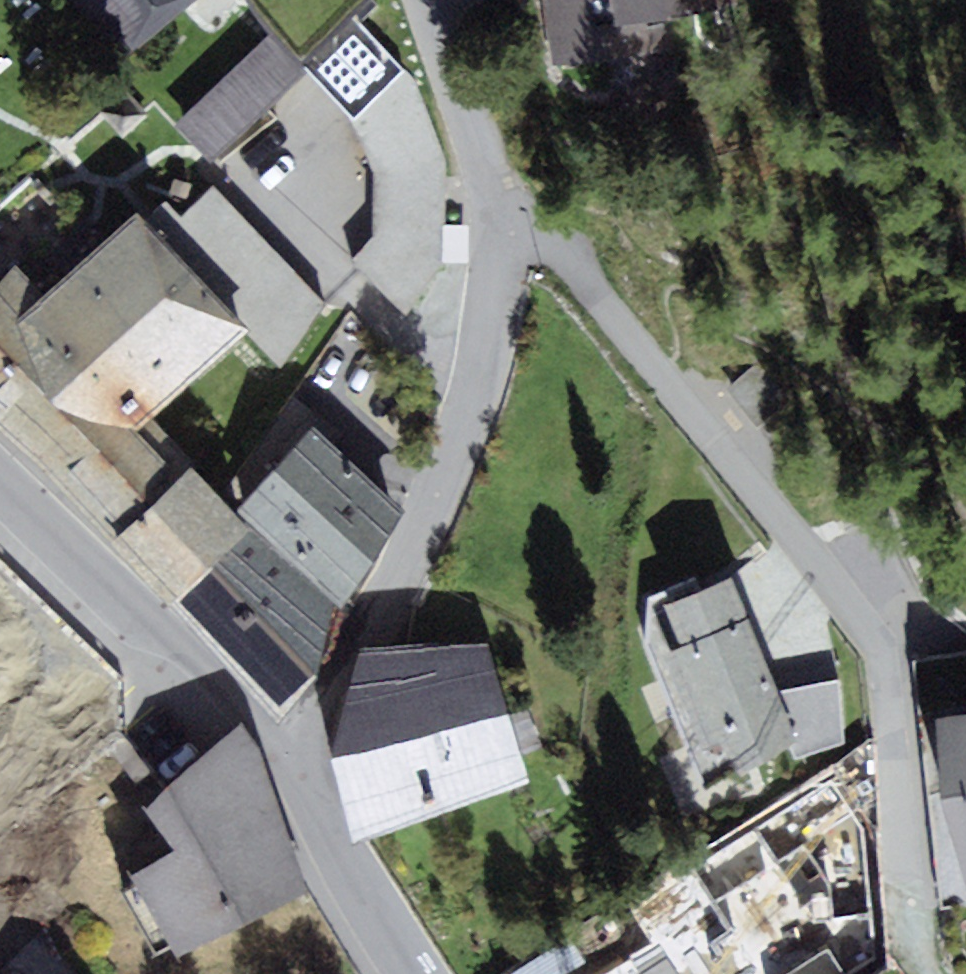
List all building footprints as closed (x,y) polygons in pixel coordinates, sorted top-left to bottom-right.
[(127,56),(195,0),(78,0),(127,56)] [(552,67),(674,50),(669,17),(737,8),(736,0),(543,0),(552,67)] [(353,263),(408,317),(443,262),(447,159),(417,81),(356,14),(306,69),(351,116),(374,172),(373,237),(353,263)] [(177,124),(212,161),(304,74),(268,37),(177,124)] [(168,609),(252,529),(235,513),(155,417),(250,330),(281,368),(326,305),(213,186),(181,216),(167,199),(146,218),(139,212),(45,292),(15,263),(0,282),(0,440),(168,609)] [(791,402),(759,364),(727,391),(759,428),(791,402)] [(315,427),(235,513),(252,529),(338,611),(406,512),(315,427)] [(338,611),(252,529),(168,609),(280,722),(321,678),(338,611)] [(780,693),(733,580),(666,607),(681,646),(667,654),(703,751),(724,745),(740,775),(794,748),(798,760),(845,742),(843,679),(780,693)] [(531,782),(489,643),(363,651),(333,760),(356,846),(531,782)] [(938,720),(942,801),(965,876),(965,717),(938,720)] [(178,959),(306,891),(244,724),(209,754),(168,790),(147,808),(174,849),(132,874),(178,959)] [(803,825),(721,877),(783,973),(817,973),(874,938),(803,825)]
